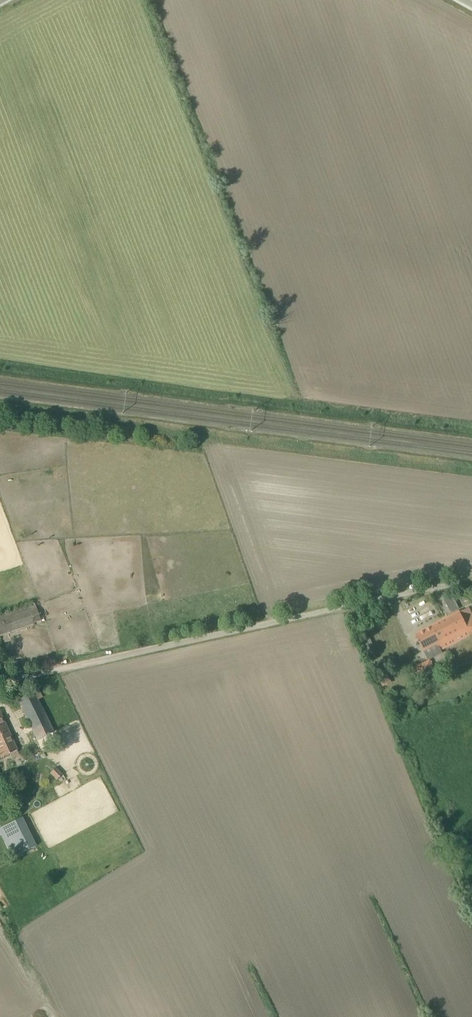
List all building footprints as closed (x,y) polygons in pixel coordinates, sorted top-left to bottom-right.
[(35,605),(0,617),(0,635),(41,621),(35,605)] [(471,635),(471,634),(471,621),(466,624),(460,612),(416,635),(424,652),(437,645),(439,650),(471,635)] [(377,653),(369,636),(362,640),(370,657),(377,653)] [(392,683),(389,675),(380,679),(383,687),(392,683)] [(17,701),(27,719),(44,752),(59,744),(37,700),(42,697),(38,690),(17,701)] [(8,729),(0,733),(0,758),(0,759),(18,750),(8,729)] [(62,774),(56,768),(50,774),(56,780),(62,774)] [(0,828),(0,835),(12,859),(36,846),(21,817),(0,828)]
